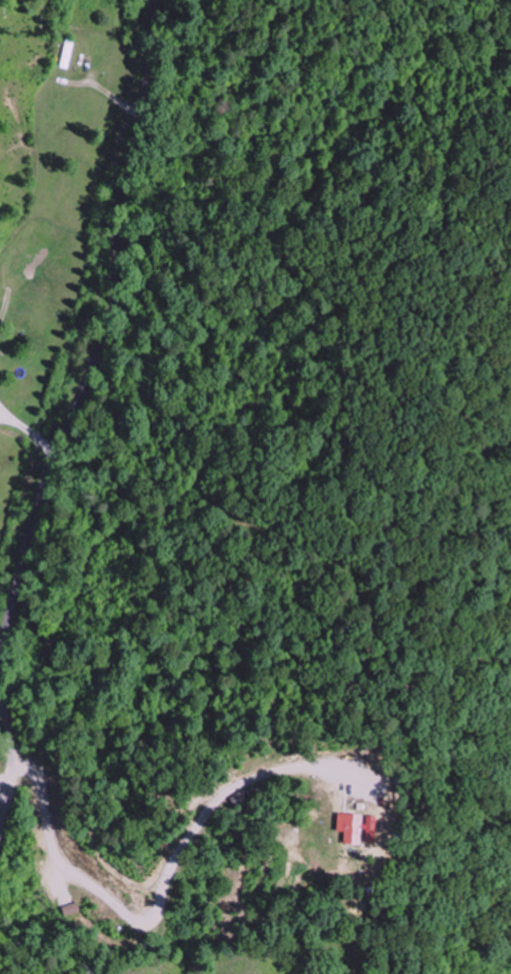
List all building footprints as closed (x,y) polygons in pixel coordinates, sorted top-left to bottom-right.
[(74,37),(65,36),(61,66),(70,68),(74,37)]
